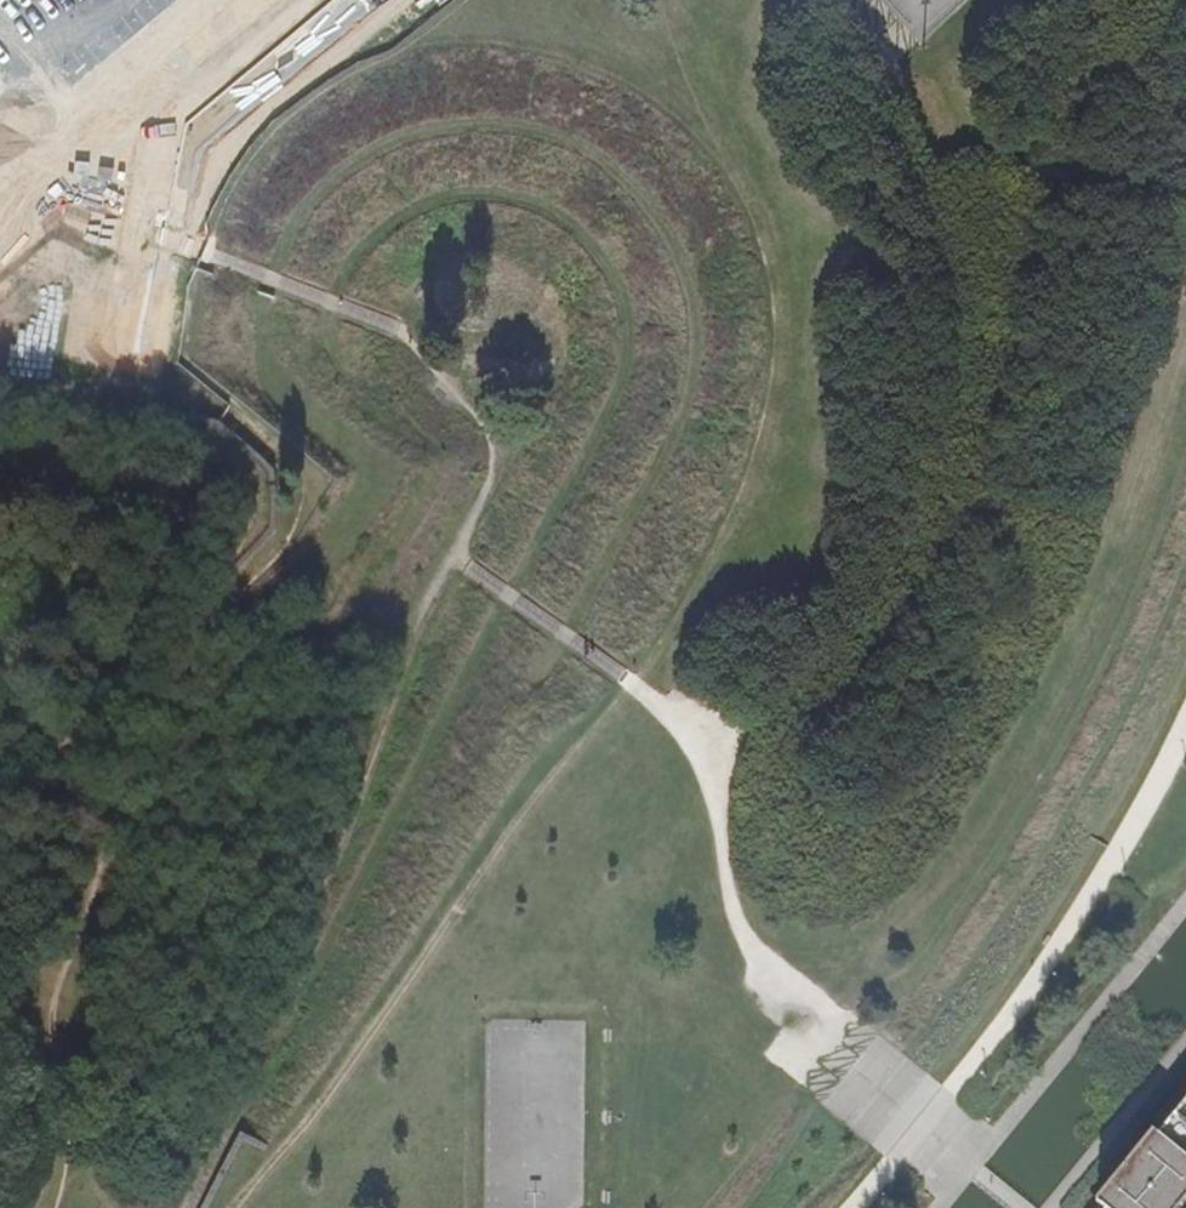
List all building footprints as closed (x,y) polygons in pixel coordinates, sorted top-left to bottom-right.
[(1180,1107),(1182,1109),(1172,1122),(1169,1121),(1157,1135),(1181,1154),(1185,1148),(1185,1100),(1180,1107)] [(1185,1197),(1185,1148),(1181,1154),(1157,1135),(1153,1131),(1095,1202),(1100,1205),(1098,1207),(1177,1207),(1185,1197)]
